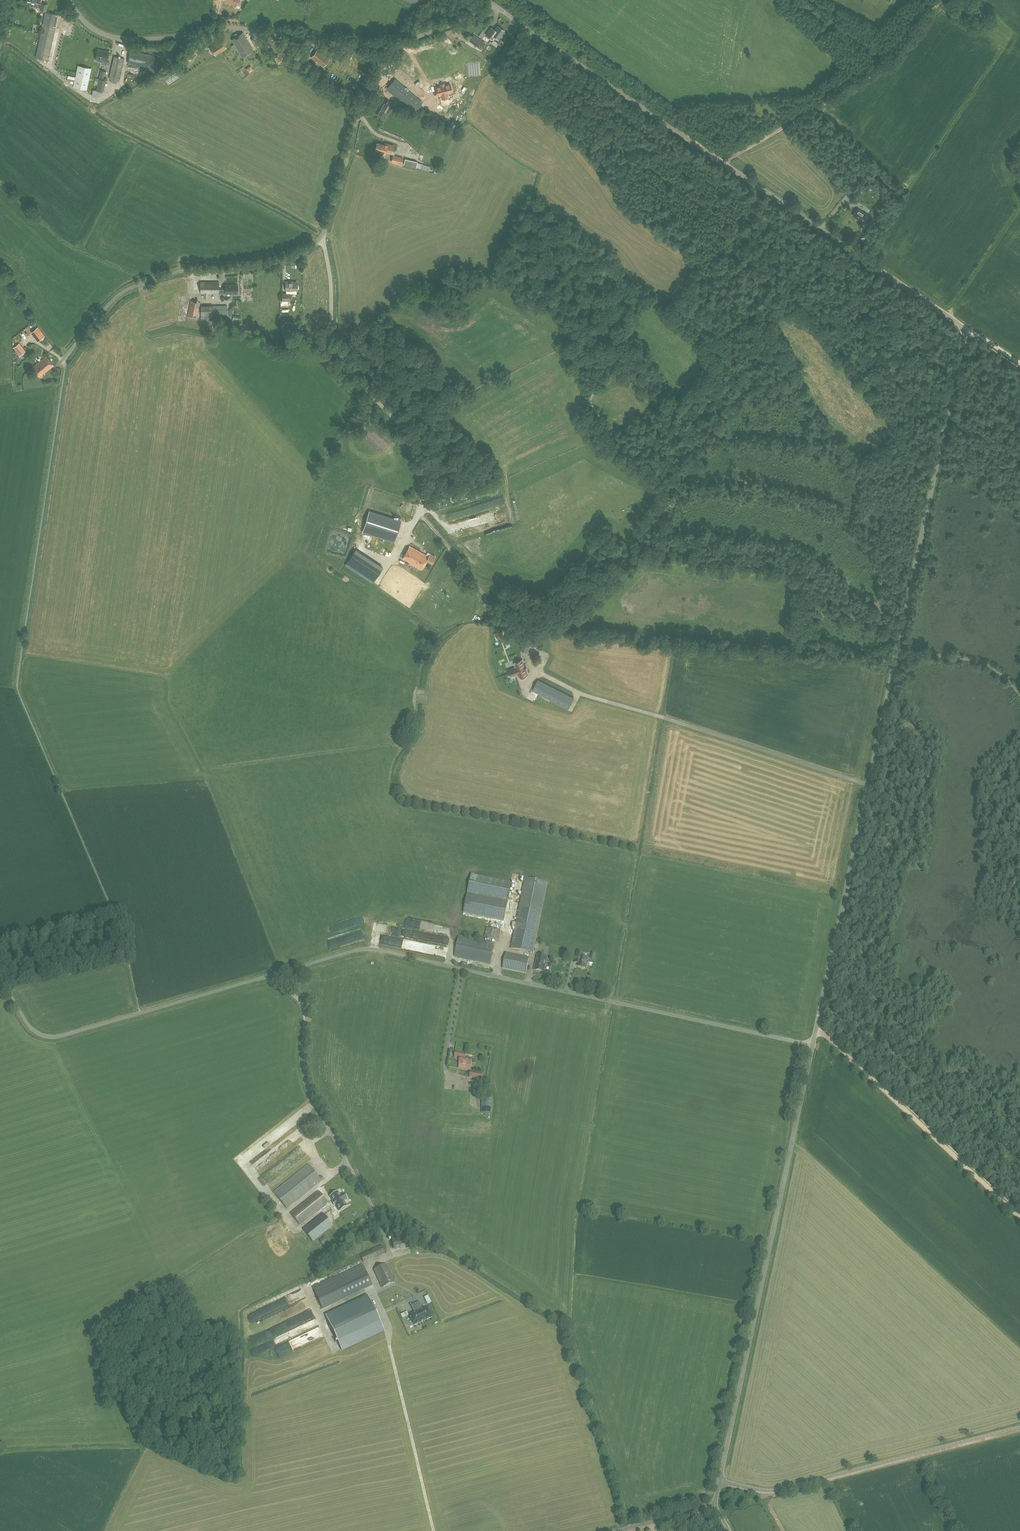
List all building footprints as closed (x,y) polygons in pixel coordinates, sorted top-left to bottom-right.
[(49,60),(59,14),(46,12),(36,57),(49,60)] [(493,40),(492,41),(489,45),(485,51),(492,56),(503,41),(499,38),(504,31),(498,26),(495,30),(491,28),(486,35),(493,40),(495,36),(495,37),(493,40)] [(242,57),(253,50),(243,33),(232,39),(242,57)] [(481,41),(478,38),(474,35),(469,41),(481,49),(485,43),(481,41)] [(216,55),(226,48),(221,40),(210,47),(216,55)] [(192,46),(185,57),(190,61),(198,50),(192,46)] [(305,47),(295,56),(293,58),(297,61),(295,63),(299,68),(303,65),(311,58),(306,53),(308,51),(305,47)] [(97,53),(96,59),(96,60),(103,62),(103,60),(107,61),(109,52),(104,51),(102,51),(102,50),(98,49),(97,50),(97,51),(96,53),(97,53)] [(323,67),(329,59),(317,49),(311,57),(323,67)] [(153,68),(156,56),(130,50),(128,62),(153,68)] [(119,81),(124,58),(114,56),(109,78),(119,81)] [(78,65),(74,87),(87,90),(91,68),(78,65)] [(103,92),(106,80),(99,78),(96,90),(103,92)] [(415,112),(423,102),(395,79),(387,88),(415,112)] [(449,83),(435,85),(436,93),(439,93),(440,97),(446,96),(445,92),(450,92),(449,83)] [(389,105),(391,102),(384,98),(383,101),(380,99),(374,110),(382,115),(388,104),(389,105)] [(392,153),(394,145),(388,144),(387,146),(377,143),(375,150),(379,151),(378,153),(385,154),(386,152),(392,153)] [(401,164),(403,158),(393,155),(392,161),(401,164)] [(404,165),(416,168),(418,162),(405,159),(404,165)] [(869,222),(872,218),(864,212),(858,208),(853,215),(865,223),(867,220),(869,222)] [(219,281),(200,281),(200,293),(204,293),(204,298),(208,298),(208,293),(219,293),(219,288),(219,281)] [(297,290),(297,282),(293,282),(293,281),(286,281),(286,290),(286,293),(290,293),(296,293),(296,290),(297,290)] [(238,284),(225,284),(225,288),(219,288),(219,293),(225,293),(225,294),(238,294),(238,284)] [(290,301),(290,293),(282,293),(282,301),(289,301),(290,301)] [(191,300),(190,305),(188,315),(197,317),(200,307),(199,307),(200,302),(191,300)] [(213,305),(200,306),(201,321),(213,321),(213,305)] [(227,305),(213,305),(213,315),(227,315),(227,305)] [(45,336),(38,326),(31,332),(35,337),(34,337),(37,342),(45,336)] [(20,355),(25,351),(19,343),(14,348),(20,355)] [(46,356),(39,362),(47,371),(54,365),(46,356)] [(40,376),(47,371),(39,362),(32,368),(40,376)] [(404,506),(386,500),(385,502),(388,503),(387,508),(392,510),(391,513),(390,513),(389,517),(392,517),(394,511),(396,511),(397,508),(399,508),(400,508),(403,509),(404,506)] [(373,503),(371,511),(381,514),(382,510),(383,510),(384,506),(373,503)] [(396,520),(369,511),(363,531),(373,534),(390,540),(395,541),(401,521),(396,520)] [(373,540),(370,547),(393,554),(395,547),(373,540)] [(429,556),(409,546),(402,558),(422,569),(426,560),(431,563),(435,556),(430,554),(429,556)] [(383,567),(355,549),(345,565),(372,583),(383,567)] [(528,652),(532,637),(525,635),(521,650),(528,652)] [(517,680),(526,677),(519,661),(511,664),(511,665),(510,665),(511,669),(504,672),(507,678),(514,675),(515,679),(517,679),(517,680)] [(546,664),(543,675),(549,677),(551,672),(552,673),(554,667),(546,664)] [(574,698),(560,691),(538,680),(532,690),(569,709),(574,698)] [(468,893),(508,901),(512,882),(472,873),(468,893)] [(534,953),(548,882),(525,877),(511,948),(534,953)] [(504,923),(508,901),(468,893),(463,915),(504,923)] [(499,941),(501,930),(486,927),(484,938),(499,941)] [(491,964),(495,943),(459,936),(454,956),(491,964)] [(577,951),(575,958),(579,959),(578,966),(581,967),(582,968),(584,968),(585,968),(586,968),(588,958),(583,957),(583,953),(577,951)] [(530,957),(506,953),(502,968),(526,973),(530,957)] [(544,972),(547,956),(538,954),(537,961),(538,962),(536,970),(544,972)] [(465,1060),(466,1057),(466,1053),(456,1051),(455,1058),(460,1059),(465,1060)] [(465,1060),(460,1059),(459,1064),(471,1066),(472,1058),(466,1057),(465,1060)] [(471,1071),(470,1078),(482,1080),(483,1073),(471,1071)] [(454,1103),(469,1103),(469,1095),(454,1095),(454,1103)] [(492,1113),(492,1097),(482,1096),(482,1112),(492,1113)] [(284,1128),(271,1134),(274,1140),(287,1134),(284,1128)] [(277,1146),(254,1168),(259,1172),(281,1151),(277,1146)] [(319,1178),(319,1177),(309,1165),(274,1192),(287,1209),(322,1181),(319,1178)] [(300,1225),(328,1203),(319,1191),(291,1213),(300,1225)] [(338,1192),(330,1197),(333,1201),(336,1206),(339,1211),(347,1206),(344,1201),(340,1195),(338,1192)] [(303,1230),(313,1242),(333,1226),(323,1214),(303,1230)] [(319,1241),(323,1245),(329,1241),(325,1236),(319,1241)] [(377,1256),(374,1249),(360,1255),(363,1262),(377,1256)] [(363,1264),(335,1277),(344,1298),(350,1296),(353,1301),(370,1293),(367,1288),(373,1285),(363,1264)] [(382,1288),(395,1282),(386,1264),(374,1270),(382,1288)] [(335,1277),(313,1287),(322,1309),(344,1298),(335,1277)] [(325,1315),(342,1352),(385,1332),(367,1295),(325,1315)] [(415,1303),(423,1321),(431,1317),(427,1307),(422,1309),(421,1309),(420,1307),(421,1307),(419,1302),(415,1303)] [(423,1321),(415,1303),(411,1305),(413,1310),(415,1310),(416,1312),(414,1312),(409,1315),(414,1325),(423,1321)] [(305,1333),(292,1339),(295,1346),(308,1340),(305,1333)]
